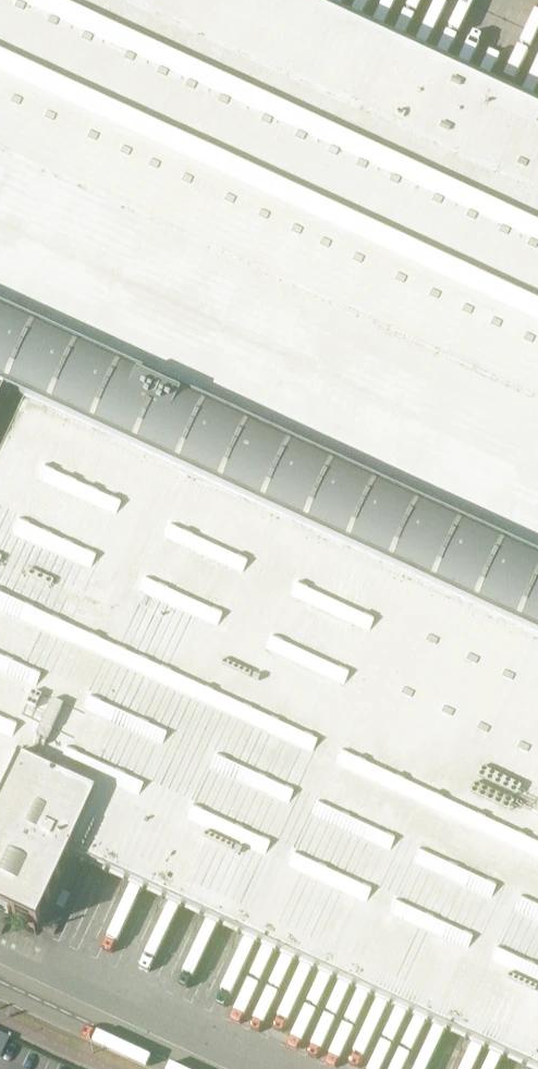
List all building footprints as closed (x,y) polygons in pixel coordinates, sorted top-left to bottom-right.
[(297,0),(0,0),(0,308),(537,561),(537,112),(297,0)] [(0,308),(0,392),(7,395),(25,403),(27,404),(537,642),(537,561),(0,308)] [(27,404),(0,462),(0,909),(38,927),(71,856),(530,1068),(537,1068),(537,642),(27,404)] [(12,1034),(0,1028),(0,1052),(3,1054),(12,1034)]
